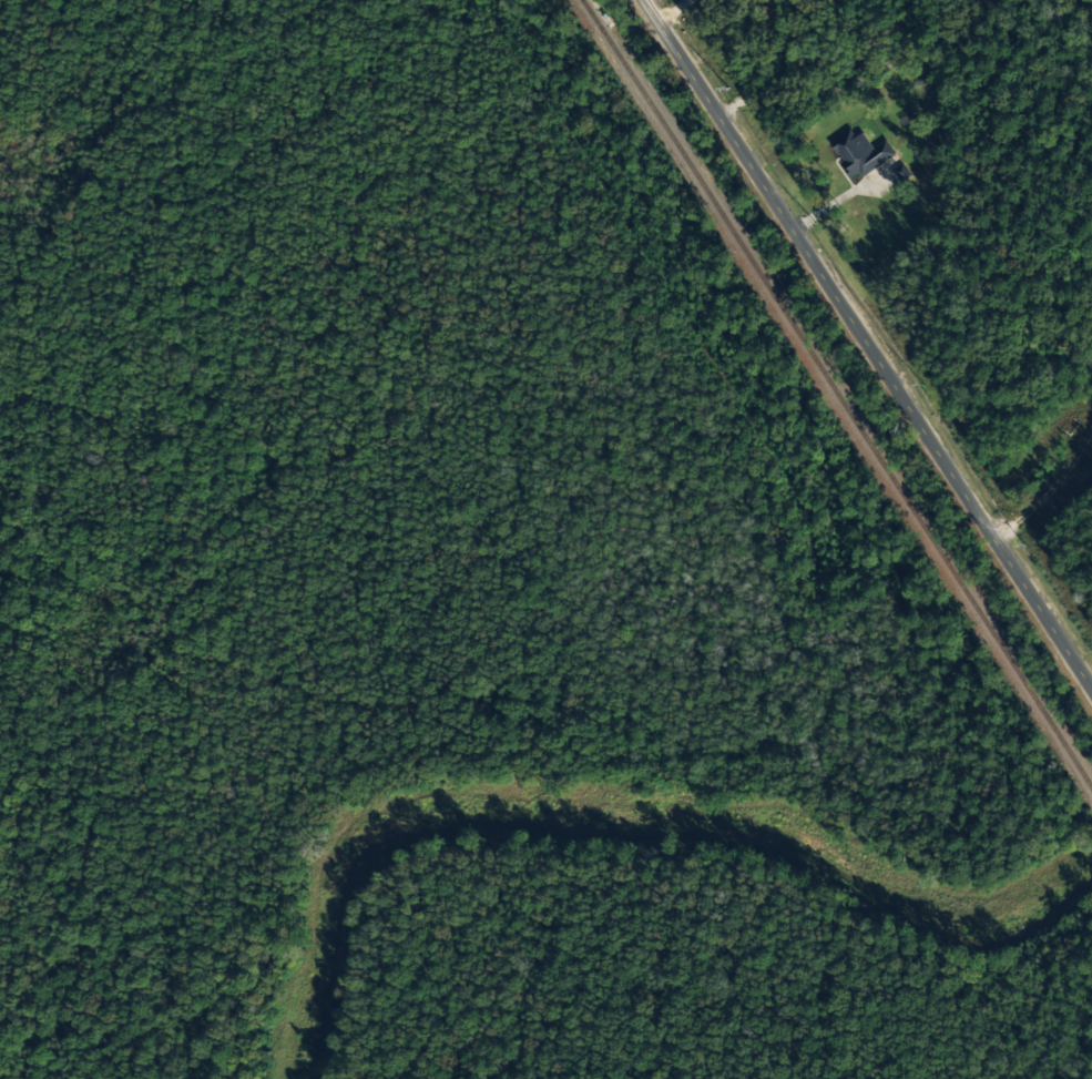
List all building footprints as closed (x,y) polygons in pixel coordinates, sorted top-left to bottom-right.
[(862,177),(896,155),(885,140),(873,148),(863,133),(856,137),(850,129),(829,143),(852,178),(859,173),(862,177)]
